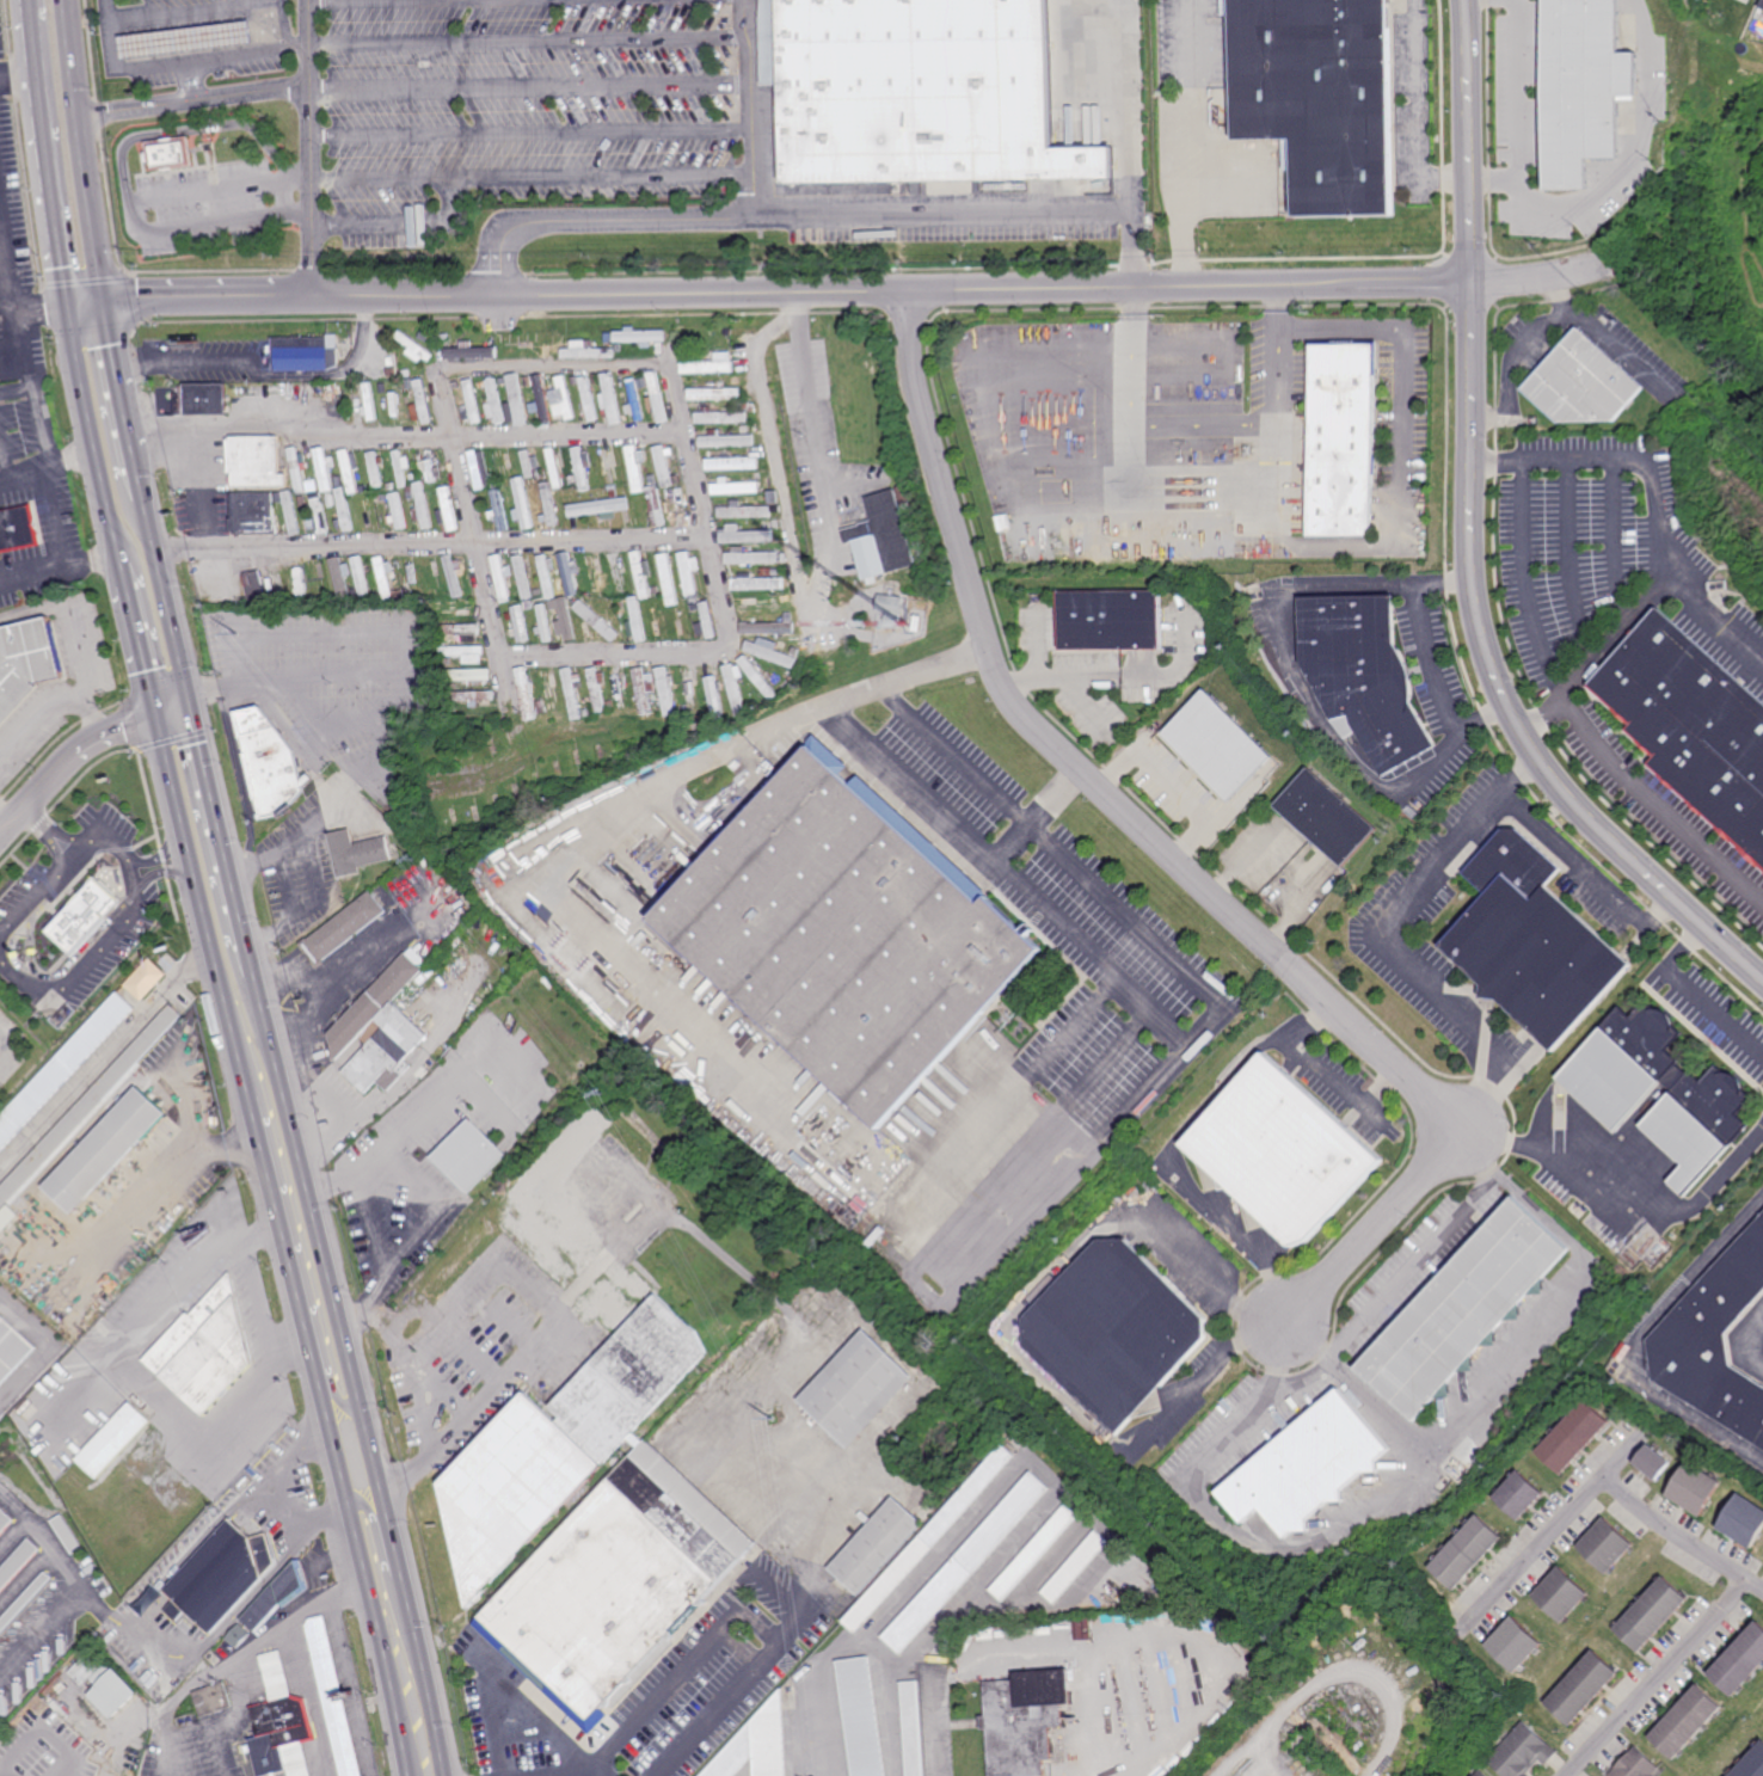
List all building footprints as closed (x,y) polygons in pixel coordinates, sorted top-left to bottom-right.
[(764,86),(764,0),(1051,0),(1051,147),(1113,147),(1113,184),(923,185),(923,195),(909,195),(909,185),(784,185),(784,86),(764,86)] [(1222,14),(1222,0),(1388,0),(1393,216),(1292,219),(1291,172),(1283,172),(1283,142),(1235,143),(1233,14),(1222,14)] [(1542,190),(1589,189),(1587,159),(1620,158),(1617,102),(1638,102),(1636,53),(1621,54),(1619,0),(1536,0),(1542,190)] [(121,59),(118,37),(250,23),(252,43),(121,59)] [(148,173),(145,143),(188,137),(192,167),(148,173)] [(1612,420),(1561,423),(1522,388),(1577,326),(1644,387),(1612,420)] [(428,359),(423,356),(419,362),(405,351),(408,346),(394,336),(400,328),(432,354),(428,359)] [(615,340),(615,330),(666,328),(666,339),(615,340)] [(426,340),(418,338),(420,331),(429,334),(426,340)] [(328,346),(339,346),(339,350),(345,350),(345,357),(338,358),(338,364),(327,369),(272,369),(272,357),(269,357),(269,351),(268,351),(268,343),(274,343),(274,337),(343,336),(344,344),(328,345),(328,346)] [(471,346),(496,345),(496,357),(444,358),(444,348),(460,346),(460,340),(471,340),(471,346)] [(1376,454),(1378,454),(1378,473),(1376,473),(1376,535),(1310,536),(1310,343),(1377,343),(1377,375),(1375,375),(1376,454)] [(561,358),(561,348),(614,348),(614,357),(561,358)] [(721,354),(727,352),(729,357),(714,358),(713,351),(720,350),(721,354)] [(681,373),(681,361),(735,359),(735,370),(681,373)] [(401,376),(400,368),(408,367),(410,375),(401,376)] [(661,423),(649,371),(656,370),(668,422),(661,423)] [(621,423),(610,425),(607,407),(602,408),(600,393),(604,392),(601,373),(612,371),(621,423)] [(528,420),(518,423),(517,416),(512,417),(511,410),(516,408),(508,374),(517,373),(528,420)] [(542,423),(533,374),(541,373),(552,422),(542,423)] [(576,418),(565,420),(564,414),(557,416),(553,402),(561,400),(555,376),(564,374),(576,418)] [(589,422),(578,376),(588,374),(598,419),(589,422)] [(594,385),(592,375),(598,374),(601,382),(594,385)] [(733,383),(732,375),(741,375),(741,383),(733,383)] [(431,422),(422,424),(420,418),(414,419),(411,402),(418,401),(414,379),(423,376),(431,422)] [(640,385),(637,377),(641,376),(645,382),(640,385)] [(481,422),(473,424),(471,417),(463,419),(462,413),(469,411),(462,380),(471,377),(481,422)] [(505,422),(496,424),(493,418),(489,419),(485,404),(491,402),(485,380),(494,377),(505,422)] [(645,419),(637,420),(634,412),(627,413),(625,405),(633,402),(627,379),(634,377),(645,419)] [(376,418),(368,419),(367,413),(362,413),(361,405),(367,405),(363,381),(370,380),(376,418)] [(457,392),(454,382),(460,381),(462,389),(457,392)] [(700,388),(700,381),(718,381),(718,388),(741,387),(741,399),(689,399),(689,388),(700,388)] [(226,412),(183,413),(183,401),(179,401),(179,394),(183,394),(183,382),(226,382),(226,412)] [(349,391),(348,383),(355,382),(356,389),(349,391)] [(407,422),(399,424),(397,413),(392,414),(387,399),(394,398),(391,385),(398,382),(407,422)] [(552,402),(549,392),(555,389),(559,400),(552,402)] [(744,411),(744,402),(754,402),(755,410),(744,411)] [(696,423),(695,412),(747,411),(747,423),(696,423)] [(711,429),(719,429),(719,435),(754,434),(754,445),(700,447),(700,435),(711,435),(711,429)] [(278,442),(281,442),(281,445),(280,445),(280,467),(287,467),(287,485),(231,486),(231,472),(227,472),(227,437),(229,437),(229,434),(278,434),(278,442)] [(664,444),(665,449),(670,448),(672,456),(666,457),(672,485),(662,487),(653,447),(664,444)] [(296,492),(288,448),(296,445),(306,490),(296,492)] [(327,456),(334,455),(337,466),(327,467),(332,488),(322,491),(314,448),(325,445),(327,456)] [(580,492),(572,447),(580,445),(588,490),(580,492)] [(608,453),(613,451),(615,460),(609,461),(614,481),(607,484),(598,447),(606,445),(608,453)] [(554,488),(546,448),(553,447),(563,486),(554,488)] [(355,479),(362,477),(364,485),(358,487),(360,491),(350,493),(339,450),(348,448),(355,479)] [(400,486),(394,450),(400,449),(407,485),(400,486)] [(527,478),(521,451),(527,449),(534,477),(527,478)] [(376,456),(382,455),(385,468),(380,469),(383,486),(374,487),(367,451),(375,450),(376,456)] [(477,456),(480,455),(481,461),(479,461),(481,475),(491,473),(493,486),(477,490),(467,451),(475,450),(477,456)] [(706,469),(706,459),(758,457),(758,468),(706,469)] [(411,480),(408,475),(416,472),(418,478),(411,480)] [(570,484),(567,477),(575,474),(577,481),(570,484)] [(337,485),(334,477),(340,475),(343,484),(337,485)] [(534,527),(524,529),(522,520),(516,521),(514,509),(520,508),(512,479),(523,477),(534,527)] [(447,528),(446,524),(437,527),(435,516),(443,514),(436,481),(448,479),(459,524),(447,528)] [(432,527),(423,529),(420,518),(416,520),(413,508),(419,506),(414,481),(423,480),(432,527)] [(559,524),(548,527),(548,521),(542,522),(540,515),(547,514),(541,483),(549,480),(559,524)] [(428,493),(426,483),(432,481),(435,492),(428,493)] [(712,494),(712,484),(758,481),(760,492),(712,494)] [(655,527),(646,487),(656,485),(665,526),(655,527)] [(344,531),(334,488),(344,486),(354,529),(344,531)] [(290,535),(281,491),(290,488),(300,533),(290,535)] [(499,531),(490,491),(499,488),(510,529),(499,531)] [(840,527),(870,520),(864,497),(895,488),(915,565),(859,579),(849,541),(843,543),(840,527)] [(278,533),(232,534),(232,530),(228,530),(228,516),(233,516),(233,492),(272,491),(274,517),(278,533)] [(328,531),(318,533),(317,528),(308,529),(306,516),(314,515),(309,493),(320,491),(328,531)] [(406,527),(397,529),(395,522),(389,523),(388,515),(394,512),(391,492),(399,491),(406,527)] [(769,503),(768,492),(778,491),(779,502),(769,503)] [(569,518),(602,514),(602,520),(617,518),(616,511),(629,510),(628,498),(567,505),(569,518)] [(742,506),(772,506),(772,518),(718,517),(718,505),(731,506),(731,500),(742,500),(742,506)] [(39,542),(0,550),(0,509),(31,503),(39,542)] [(770,528),(770,520),(778,520),(779,528),(770,528)] [(720,543),(720,531),(726,531),(726,523),(738,523),(738,531),(773,530),(773,541),(720,543)] [(729,565),(729,552),(738,552),(738,546),(750,546),(750,553),(786,553),(786,565),(729,565)] [(641,600),(631,552),(640,549),(651,597),(641,600)] [(572,560),(576,560),(579,572),(573,574),(579,595),(570,597),(558,553),(569,551),(572,560)] [(692,558),(698,557),(700,570),(693,571),(698,594),(687,596),(678,553),(690,551),(692,558)] [(619,597),(607,553),(615,552),(627,596),(619,597)] [(454,560),(460,559),(462,570),(456,571),(463,596),(455,598),(443,555),(453,553),(454,560)] [(504,567),(511,565),(514,574),(506,577),(512,601),(502,603),(491,557),(502,553),(504,567)] [(666,609),(657,555),(668,553),(678,607),(666,609)] [(362,598),(352,557),(361,554),(371,596),(362,598)] [(523,600),(514,557),(522,554),(533,598),(523,600)] [(548,559),(553,558),(555,569),(551,571),(557,597),(548,600),(538,557),(547,554),(548,559)] [(340,601),(330,559),(340,555),(351,598),(340,601)] [(386,601),(374,558),(383,555),(394,598),(386,601)] [(432,571),(438,570),(440,576),(434,578),(437,595),(430,597),(420,558),(429,555),(432,571)] [(594,560),(597,559),(598,566),(595,566),(601,595),(594,596),(584,558),(592,555),(594,560)] [(293,569),(298,595),(307,593),(302,568),(293,569)] [(260,577),(281,572),(285,590),(248,600),(242,573),(259,570),(260,577)] [(732,590),(732,578),(738,578),(738,572),(755,572),(755,578),(784,578),(784,589),(732,590)] [(392,583),(391,576),(398,574),(399,580),(392,583)] [(629,596),(628,589),(635,588),(637,594),(629,596)] [(1162,647),(1058,649),(1057,590),(1162,589),(1162,647)] [(692,602),(690,596),(699,594),(700,600),(692,602)] [(768,600),(790,600),(790,610),(738,613),(737,601),(762,600),(762,594),(768,594),(768,600)] [(899,623),(884,622),(885,613),(876,612),(878,594),(902,597),(899,623)] [(647,640),(637,643),(635,635),(629,637),(627,628),(634,626),(629,597),(639,595),(647,640)] [(567,641),(558,598),(566,596),(577,640),(567,641)] [(1398,643),(1406,656),(1412,668),(1415,687),(1414,706),(1438,746),(1383,778),(1353,725),(1351,715),(1333,721),(1301,662),(1301,597),(1396,596),(1398,643)] [(526,610),(524,602),(532,600),(534,608),(526,610)] [(600,616),(581,600),(574,609),(593,624),(600,616)] [(429,614),(429,602),(477,601),(477,612),(429,614)] [(615,640),(606,603),(614,601),(624,639),(615,640)] [(707,639),(700,603),(710,602),(717,638),(707,639)] [(546,643),(538,606),(545,603),(553,641),(546,643)] [(514,607),(518,643),(529,642),(525,605),(514,607)] [(1659,607),(1762,702),(1762,870),(1641,758),(1647,752),(1622,729),(1627,724),(1617,714),(1618,712),(1589,684),(1659,607)] [(920,631),(911,629),(914,615),(922,616),(920,631)] [(39,687),(0,730),(0,629),(50,617),(63,677),(36,683),(39,687)] [(770,625),(801,623),(801,635),(741,635),(741,623),(763,623),(763,617),(770,617),(770,625)] [(467,638),(460,638),(460,632),(434,633),(434,623),(478,622),(478,632),(467,632),(467,638)] [(437,644),(436,634),(444,633),(446,643),(437,644)] [(791,670),(748,650),(751,641),(794,662),(791,670)] [(484,656),(481,656),(481,664),(463,664),(463,656),(441,656),(441,646),(484,646),(484,656)] [(763,677),(768,674),(773,678),(768,682),(779,695),(770,701),(738,660),(745,655),(763,677)] [(742,677),(737,678),(747,715),(736,718),(723,666),(733,664),(735,670),(739,669),(742,677)] [(536,718),(526,720),(516,669),(527,666),(536,718)] [(646,675),(652,674),(656,693),(649,694),(652,713),(641,714),(633,669),(645,666),(646,675)] [(666,717),(656,669),(668,666),(677,714),(666,717)] [(583,719),(575,721),(563,670),(571,668),(583,719)] [(600,672),(604,671),(607,682),(600,684),(606,712),(597,713),(588,669),(598,668),(600,672)] [(486,686),(469,686),(469,680),(447,680),(446,671),(491,670),(491,678),(486,678),(486,686)] [(718,682),(720,682),(723,689),(719,689),(725,719),(714,721),(706,677),(715,675),(718,682)] [(478,701),(478,707),(469,707),(469,701),(452,701),(452,693),(494,690),(494,700),(478,701)] [(1204,690),(1161,736),(1233,801),(1274,756),(1204,690)] [(584,706),(582,699),(589,696),(591,703),(584,706)] [(262,818),(235,712),(260,706),(295,750),(305,791),(284,813),(262,818)] [(692,732),(690,726),(702,721),(705,727),(692,732)] [(695,739),(693,733),(704,729),(706,736),(695,739)] [(848,783),(854,778),(1043,948),(879,1131),(647,921),(788,764),(784,761),(809,732),(846,766),(838,774),(848,783)] [(1377,831),(1341,869),(1276,807),(1312,769),(1377,831)] [(355,844),(387,836),(392,860),(360,867),(361,873),(339,878),(328,834),(351,829),(355,844)] [(1546,886),(1632,965),(1552,1052),(1494,1001),(1479,1000),(1480,987),(1436,947),(1484,896),(1461,874),(1501,830),(1517,829),(1561,869),(1546,886)] [(393,856),(389,843),(395,842),(399,855),(393,856)] [(104,922),(100,918),(68,953),(63,948),(64,947),(59,941),(50,950),(41,940),(47,934),(41,928),(93,872),(121,897),(117,901),(121,904),(104,922)] [(324,961),(326,964),(319,970),(300,945),(307,939),(308,940),(371,891),(387,911),(324,961)] [(424,970),(334,1063),(328,1036),(369,993),(367,990),(405,952),(424,970)] [(141,1002),(124,987),(149,958),(166,975),(141,1002)] [(422,984),(417,979),(422,973),(428,979),(422,984)] [(133,1008),(0,1151),(0,1121),(117,994),(133,1008)] [(1621,1008),(1556,1080),(1616,1132),(1664,1078),(1677,1090),(1646,1126),(1690,1166),(1675,1182),(1690,1197),(1753,1125),(1742,1114),(1756,1098),(1750,1093),(1746,1083),(1742,1076),(1734,1073),(1726,1071),(1720,1065),(1706,1082),(1693,1071),(1689,1073),(1679,1064),(1682,1061),(1670,1050),(1683,1034),(1677,1028),(1675,1020),(1671,1013),(1664,1009),(1654,1008),(1648,1002),(1633,1020),(1621,1008)] [(182,1014),(0,1212),(0,1188),(170,1003),(182,1014)] [(406,1063),(410,1067),(387,1092),(376,1082),(366,1094),(343,1074),(383,1028),(376,1021),(392,1004),(428,1038),(406,1063)] [(1383,1161),(1309,1241),(1291,1249),(1180,1145),(1266,1052),(1383,1161)] [(73,1212),(43,1185),(135,1087),(164,1114),(73,1212)] [(431,1155),(471,1192),(508,1153),(468,1116),(431,1155)] [(1548,1292),(1531,1292),(1524,1299),(1525,1317),(1507,1317),(1500,1327),(1501,1344),(1485,1344),(1476,1353),(1478,1369),(1461,1370),(1452,1378),(1454,1396),(1437,1396),(1415,1420),(1358,1366),(1513,1194),(1572,1248),(1548,1274),(1548,1292)] [(31,1211),(33,1213),(19,1227),(16,1223),(13,1224),(7,1217),(19,1206),(23,1210),(35,1198),(39,1204),(31,1211)] [(23,1216),(11,1205),(0,1216),(0,1239),(23,1216)] [(1646,1338),(1762,1212),(1762,1291),(1725,1332),(1730,1363),(1762,1384),(1762,1450),(1651,1378),(1646,1338)] [(1208,1316),(1209,1338),(1117,1434),(1022,1346),(1021,1317),(1098,1237),(1125,1236),(1208,1316)] [(252,1365),(204,1417),(143,1359),(188,1311),(190,1314),(229,1272),(252,1365)] [(466,1610),(437,1482),(524,1390),(557,1420),(560,1415),(551,1406),(657,1292),(695,1328),(708,1352),(466,1610)] [(41,1347),(0,1391),(0,1309),(41,1347)] [(847,1448),(797,1401),(864,1331),(913,1377),(847,1448)] [(1362,1473),(1341,1489),(1343,1501),(1327,1502),(1307,1519),(1307,1531),(1292,1532),(1283,1540),(1259,1510),(1241,1524),(1215,1492),(1340,1387),(1392,1448),(1378,1458),(1378,1471),(1362,1473)] [(1614,1420),(1565,1474),(1541,1451),(1590,1397),(1614,1420)] [(96,1480),(74,1459),(128,1402),(150,1422),(96,1480)] [(588,1737),(472,1626),(647,1439),(757,1543),(704,1600),(706,1603),(674,1637),(674,1646),(588,1737)] [(1015,1456),(853,1634),(840,1622),(1001,1444),(1015,1456)] [(1648,1445),(1634,1464),(1657,1482),(1671,1463),(1648,1445)] [(1698,1516),(1663,1495),(1683,1459),(1719,1481),(1698,1516)] [(1521,1523),(1495,1498),(1522,1470),(1547,1495),(1521,1523)] [(898,1655),(879,1639),(1031,1471),(1050,1488),(898,1655)] [(1739,1493),(1762,1509),(1762,1530),(1750,1550),(1716,1528),(1739,1493)] [(920,1523),(855,1594),(825,1568),(890,1497),(920,1523)] [(1001,1602),(988,1590),(1067,1504),(1080,1516),(1001,1602)] [(14,1519),(0,1535),(0,1506),(14,1519)] [(70,1556),(50,1522),(61,1514),(81,1549),(70,1556)] [(1454,1592),(1430,1567),(1480,1516),(1505,1540),(1454,1592)] [(250,1538),(266,1534),(276,1562),(210,1635),(184,1612),(176,1622),(164,1611),(173,1600),(164,1591),(229,1519),(250,1538)] [(1605,1573),(1579,1548),(1605,1520),(1632,1545),(1605,1573)] [(1052,1604),(1040,1592),(1096,1531),(1108,1543),(1052,1604)] [(39,1549),(0,1592),(0,1569),(27,1540),(39,1549)] [(283,1609),(280,1605),(254,1633),(240,1621),(294,1561),(300,1561),(308,1588),(283,1609)] [(1565,1626),(1535,1596),(1562,1568),(1592,1597),(1565,1626)] [(50,1578),(0,1632),(0,1622),(45,1573),(50,1578)] [(1687,1600),(1636,1654),(1611,1630),(1660,1577),(1687,1600)] [(343,1701),(360,1775),(339,1775),(305,1627),(309,1621),(324,1617),(342,1694),(332,1695),(333,1703),(343,1701)] [(1517,1674),(1487,1648),(1516,1617),(1544,1645),(1517,1674)] [(1756,1622),(1762,1629),(1762,1663),(1730,1698),(1706,1676),(1756,1622)] [(236,1649),(226,1640),(239,1624),(250,1635),(236,1649)] [(81,1686),(67,1673),(92,1648),(106,1661),(81,1686)] [(301,1743),(310,1775),(288,1775),(281,1749),(275,1750),(271,1735),(258,1739),(250,1707),(270,1702),(258,1657),(280,1652),(291,1696),(305,1701),(314,1739),(301,1743)] [(1572,1727),(1547,1704),(1593,1653),(1617,1674),(1572,1727)] [(866,1657),(882,1775),(849,1775),(834,1661),(866,1657)] [(799,1683),(794,1678),(811,1661),(816,1665),(799,1683)] [(1043,1762),(1044,1775),(988,1775),(985,1731),(979,1732),(978,1716),(985,1716),(983,1680),(1012,1679),(1012,1672),(1067,1669),(1069,1706),(1059,1706),(1062,1727),(1049,1728),(1051,1760),(1043,1762)] [(110,1720),(87,1696),(112,1671),(136,1694),(110,1720)] [(916,1682),(923,1775),(904,1775),(898,1683),(916,1682)] [(178,1726),(176,1719),(198,1712),(192,1692),(223,1683),(232,1708),(178,1726)] [(51,1703),(43,1696),(53,1685),(61,1692),(51,1703)] [(1671,1763),(1646,1740),(1696,1685),(1720,1708),(1671,1763)] [(750,1758),(734,1775),(701,1775),(779,1690),(785,1775),(751,1775),(750,1758)] [(1526,1775),(1528,1775),(1503,1775),(1487,1762),(1524,1722),(1559,1755),(1547,1766),(1541,1762),(1526,1775)] [(1761,1740),(1762,1742),(1762,1775),(1728,1775),(1761,1740)] [(1659,1770),(1653,1775),(1606,1775),(1634,1746),(1659,1770)]
